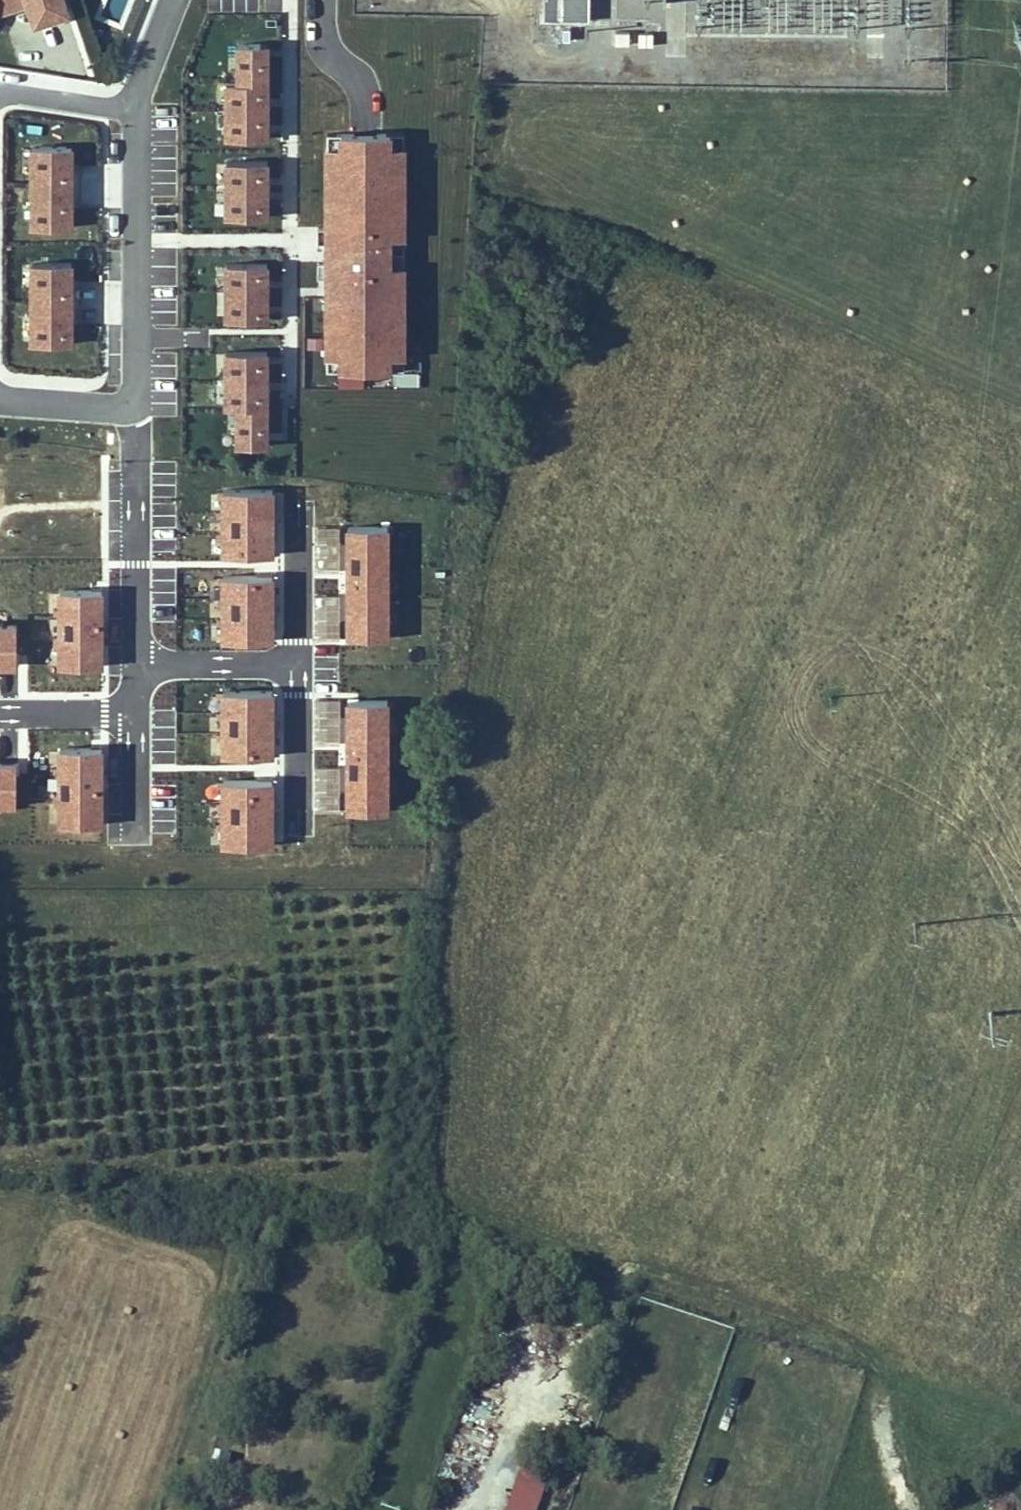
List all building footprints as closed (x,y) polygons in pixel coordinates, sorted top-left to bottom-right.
[(24,8),(32,30),(70,16),(65,0),(0,0),(0,15),(24,8)] [(590,0),(546,0),(545,19),(590,20),(590,0)] [(372,30),(404,30),(403,16),(372,17),(372,30)] [(406,32),(374,33),(375,60),(406,60),(406,32)] [(224,84),(224,141),(269,141),(269,46),(235,46),(235,84),(224,84)] [(406,360),(406,267),(392,267),(392,241),(406,241),(406,149),(391,149),(391,136),(338,135),(338,149),(324,149),(323,359),(339,359),(339,374),(391,374),(391,360),(406,360)] [(29,149),(28,229),(72,230),(73,150),(29,149)] [(223,164),(223,220),(269,219),(269,164),(223,164)] [(29,265),(28,346),(72,346),(73,266),(29,265)] [(224,265),(222,322),(267,323),(269,267),(224,265)] [(223,354),(223,410),(233,410),(233,449),(268,449),(268,354),(223,354)] [(49,643),(46,649),(66,659),(80,627),(91,602),(19,569),(0,611),(25,621),(21,631),(49,643)] [(91,602),(80,627),(105,638),(116,613),(91,602)] [(46,649),(49,643),(21,631),(18,637),(46,649)] [(507,1509),(537,1509),(546,1487),(520,1477),(507,1509)]
